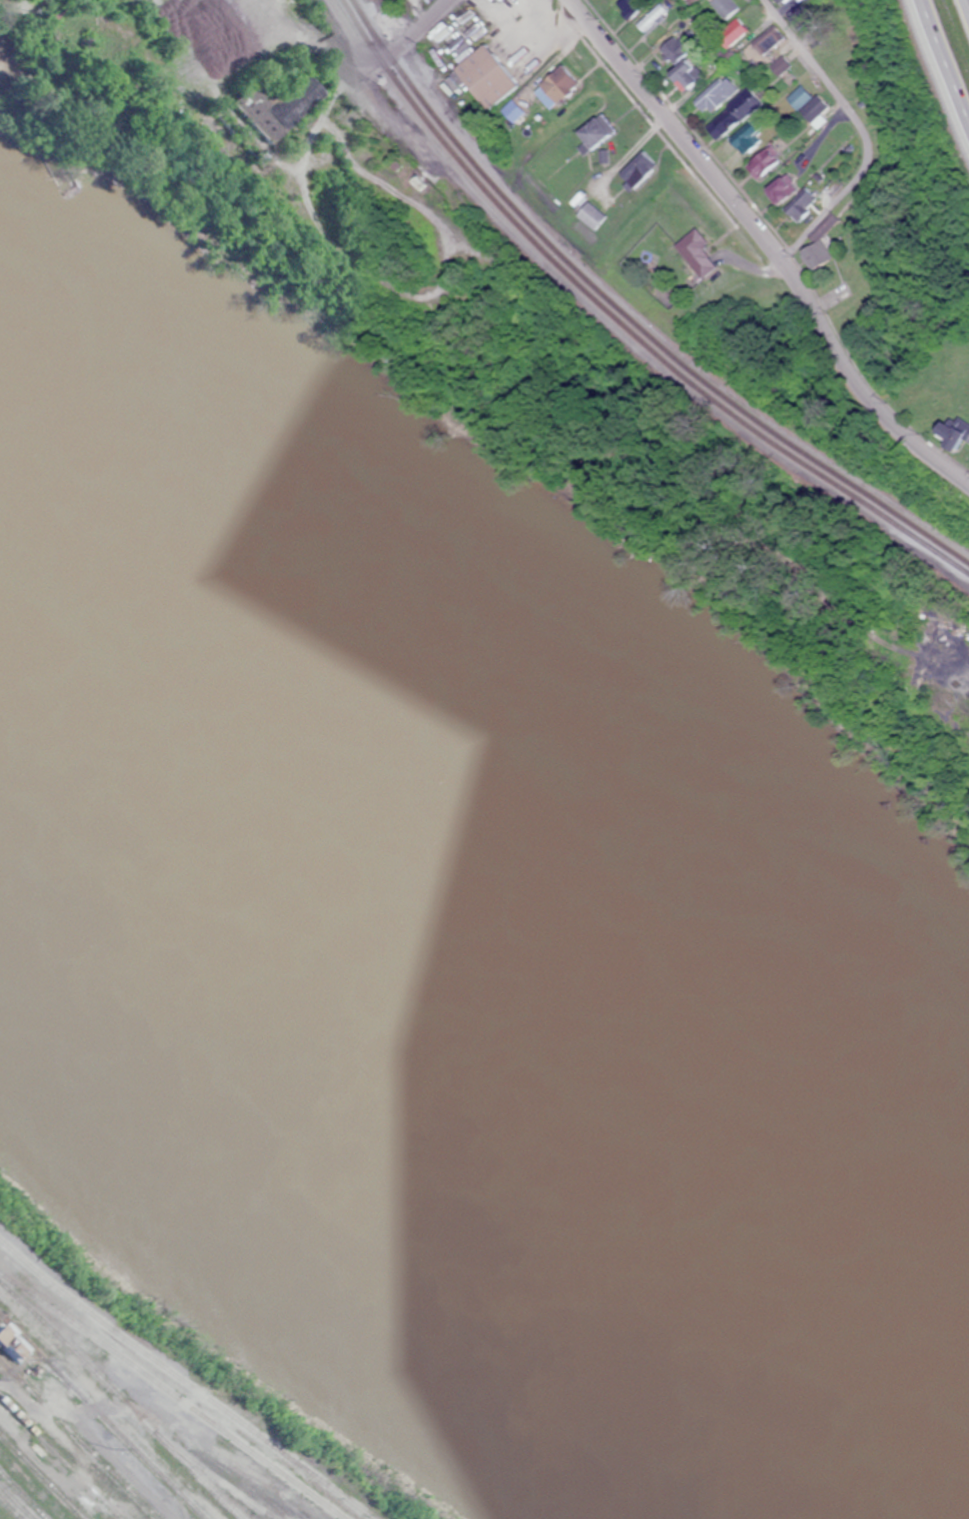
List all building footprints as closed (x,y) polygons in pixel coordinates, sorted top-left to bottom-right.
[(638,0),(614,0),(625,19),(643,8),(638,0)] [(732,0),(709,0),(724,20),(739,9),(732,0)] [(636,24),(644,33),(666,13),(658,4),(636,24)] [(738,18),(714,35),(724,50),(749,32),(738,18)] [(751,40),(761,55),(784,40),(774,25),(751,40)] [(659,48),(674,66),(665,74),(684,94),(703,76),(685,56),(690,52),(674,34),(659,48)] [(484,45),(453,68),(484,111),(515,89),(484,45)] [(578,83),(559,64),(537,86),(556,105),(578,83)] [(694,101),(707,116),(738,89),(725,74),(694,101)] [(826,112),(805,85),(788,98),(808,125),(826,112)] [(718,142),(761,104),(747,89),(705,126),(718,142)] [(575,131),(588,149),(607,135),(594,117),(575,131)] [(728,141),(744,157),(764,138),(749,121),(728,141)] [(780,162),(768,147),(745,166),(757,181),(780,162)] [(776,206),(799,189),(785,171),(762,188),(776,206)] [(818,199),(802,187),(783,211),(799,224),(818,199)] [(593,231),(605,217),(588,201),(575,214),(593,231)] [(820,226),(824,231),(832,226),(828,221),(820,226)]
